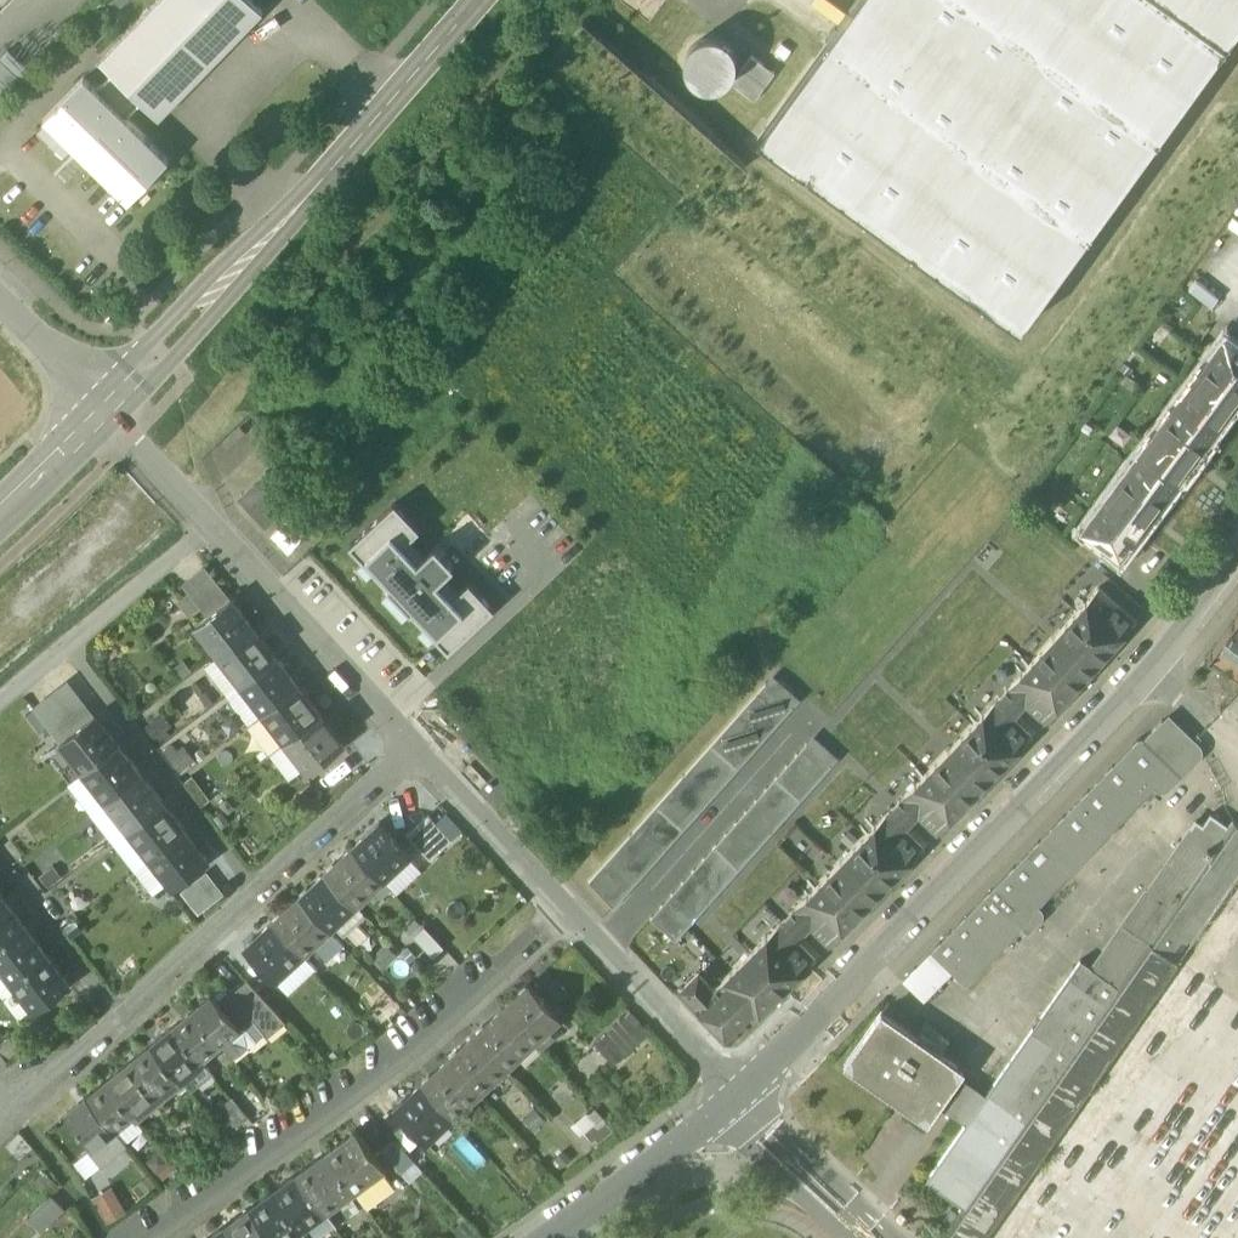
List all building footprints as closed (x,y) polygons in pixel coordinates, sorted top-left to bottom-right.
[(112,73),(141,102),(158,118),(263,11),(251,0),(158,0),(99,61),(112,73)] [(263,11),(274,0),(251,0),(263,11)] [(759,139),(1020,330),(1237,29),(1237,0),(859,0),(759,139)] [(726,43),(711,37),(695,42),(685,55),(685,71),(694,84),(709,89),(725,85),(735,72),(735,56),(726,43)] [(780,44),(774,52),(784,59),(790,52),(780,44)] [(751,56),(731,83),(755,100),(774,73),(751,56)] [(9,88),(19,77),(0,59),(0,79),(9,88)] [(126,118),(141,102),(112,73),(96,89),(126,118)] [(169,159),(126,118),(96,89),(84,76),(43,118),(78,152),(82,148),(103,168),(99,172),(128,201),(169,159)] [(0,79),(0,97),(9,88),(0,79)] [(1165,415),(1204,444),(1237,399),(1237,347),(1224,336),(1204,363),(1184,390),(1165,415)] [(1176,385),(1184,390),(1204,363),(1196,357),(1176,385)] [(1149,437),(1140,450),(1179,479),(1182,480),(1207,446),(1204,444),(1165,415),(1149,437)] [(1132,444),(1140,450),(1149,437),(1142,431),(1132,444)] [(1121,558),(1179,479),(1140,450),(1121,475),(1101,503),(1081,529),(1121,558)] [(1093,497),(1101,503),(1121,475),(1113,470),(1093,497)] [(238,497),(266,527),(294,501),(266,471),(238,497)] [(418,529),(394,503),(349,545),(448,651),(493,609),(468,583),(452,598),(436,582),(453,566),(434,545),(416,561),(401,545),(418,529)] [(272,534),(289,551),(312,528),(296,511),(272,534)] [(201,606),(208,615),(229,599),(204,567),(183,582),(189,591),(201,606)] [(1098,588),(1005,692),(1021,707),(1025,703),(1045,721),(1134,620),(1098,588)] [(188,616),(201,606),(189,591),(176,601),(188,616)] [(195,626),(218,656),(253,628),(230,598),(229,599),(208,615),(195,626)] [(1237,679),(1237,617),(1208,657),(1237,679)] [(276,657),(253,628),(218,656),(240,685),(276,657)] [(204,666),(226,695),(240,685),(218,656),(204,666)] [(298,686),(276,657),(240,685),(262,713),(298,686)] [(172,668),(181,679),(191,670),(183,660),(172,668)] [(772,676),(766,683),(793,707),(800,700),(772,676)] [(57,743),(93,715),(65,679),(30,707),(57,743)] [(766,683),(602,866),(627,893),(793,707),(766,683)] [(262,713),(240,685),(226,695),(248,724),(262,713)] [(320,715),(298,686),(262,713),(285,742),(320,715)] [(199,696),(207,706),(213,702),(205,691),(199,696)] [(999,698),(1015,713),(1021,707),(1005,692),(999,698)] [(1015,713),(999,698),(898,802),(914,818),(918,814),(937,832),(1030,736),(1012,717),(1015,713)] [(156,737),(166,730),(172,725),(163,713),(145,727),(154,739),(156,737)] [(245,726),(268,755),(285,742),(262,713),(248,724),(245,726)] [(57,743),(80,773),(116,745),(93,715),(57,743)] [(343,745),(320,715),(285,742),(308,772),(343,745)] [(1137,739),(929,953),(949,973),(962,985),(1019,927),(1026,934),(1039,921),(1041,914),(1040,909),(1037,906),(1152,786),(1155,789),(1161,792),(1167,789),(1196,761),(1199,756),(1200,750),(1198,745),(1183,730),(1177,736),(1162,721),(1143,740),(1141,738),(1137,739)] [(166,730),(156,737),(160,742),(170,735),(166,730)] [(813,736),(806,744),(832,766),(838,759),(813,736)] [(291,785),(308,772),(285,742),(268,755),(291,785)] [(162,751),(179,773),(196,760),(184,745),(178,750),(173,743),(162,751)] [(139,774),(116,745),(80,773),(103,802),(139,774)] [(66,784),(89,813),(103,802),(80,773),(66,784)] [(162,803),(139,774),(103,802),(126,831),(162,803)] [(183,783),(201,807),(210,800),(192,776),(183,783)] [(111,842),(126,831),(103,802),(89,813),(111,842)] [(898,802),(891,809),(907,825),(914,818),(898,802)] [(184,832),(162,803),(126,831),(148,860),(184,832)] [(903,829),(907,825),(891,809),(790,914),(806,930),(810,925),(829,944),(922,848),(903,829)] [(221,813),(213,819),(221,829),(229,824),(221,813)] [(1146,893),(1092,968),(1117,985),(1228,826),(1211,814),(1203,825),(1196,821),(1147,893),(1146,893)] [(428,815),(417,825),(440,850),(451,840),(428,815)] [(963,1208),(941,1237),(985,1237),(1237,876),(1237,823),(1233,819),(1228,826),(1117,985),(963,1208)] [(380,823),(352,848),(382,881),(407,858),(410,855),(380,823)] [(440,850),(417,825),(406,835),(430,860),(440,850)] [(111,842),(134,871),(148,860),(126,831),(111,842)] [(207,861),(184,832),(148,860),(167,884),(170,889),(207,861)] [(675,942),(739,870),(715,846),(650,919),(675,942)] [(352,848),(325,873),(355,905),(367,895),(382,881),(352,848)] [(421,872),(407,858),(382,881),(391,890),(396,895),(421,872)] [(152,895),(167,884),(148,860),(134,871),(152,895)] [(39,877),(47,889),(62,877),(53,866),(39,877)] [(197,911),(223,890),(205,867),(179,888),(197,911)] [(325,873),(298,898),(329,930),(333,926),(355,905),(325,873)] [(376,904),(391,890),(382,881),(367,895),(376,904)] [(2,897),(0,898),(0,944),(24,925),(2,897)] [(298,898),(271,922),(302,955),(313,945),(329,930),(298,898)] [(366,917),(355,905),(333,926),(343,938),(366,917)] [(790,914),(784,920),(800,936),(806,930),(790,914)] [(73,918),(61,928),(70,939),(82,930),(73,918)] [(796,940),(800,936),(784,920),(712,989),(697,975),(681,990),(731,1041),(814,959),(796,940)] [(274,981),(302,955),(271,922),(244,948),(274,981)] [(442,946),(421,922),(410,932),(432,955),(442,946)] [(24,925),(0,944),(0,967),(11,982),(47,954),(24,925)] [(329,930),(313,945),(323,957),(339,941),(329,930)] [(922,1001),(949,973),(929,953),(902,981),(922,1001)] [(69,983),(47,954),(11,982),(34,1011),(69,983)] [(302,955),(274,981),(285,993),(313,967),(302,955)] [(1081,959),(986,1095),(969,1119),(925,1181),(963,1208),(1117,985),(1092,968),(1081,959)] [(11,982),(0,967),(0,990),(11,982)] [(254,1017),(261,1026),(277,1014),(247,981),(233,992),(254,1017)] [(34,1011),(11,982),(0,990),(0,1000),(18,1023),(34,1011)] [(530,985),(502,1010),(533,1043),(560,1018),(530,985)] [(401,1009),(380,987),(366,1000),(387,1022),(401,1009)] [(217,1041),(220,1044),(254,1017),(233,992),(219,1004),(211,995),(192,1011),(217,1041)] [(611,1066),(649,1030),(628,1009),(591,1044),(611,1066)] [(928,1121),(943,1100),(959,1076),(965,1069),(880,1009),(843,1062),(928,1121)] [(502,1010),(476,1035),(506,1068),(533,1043),(502,1010)] [(192,1011),(173,1026),(201,1060),(210,1053),(209,1048),(217,1041),(192,1011)] [(285,1023),(277,1014),(261,1026),(260,1028),(264,1033),(268,1037),(285,1023)] [(261,1026),(254,1017),(220,1044),(219,1045),(229,1056),(230,1055),(233,1059),(264,1033),(260,1028),(261,1026)] [(173,1026),(151,1045),(178,1078),(181,1082),(189,1075),(189,1070),(201,1060),(173,1026)] [(476,1035),(448,1060),(479,1093),(506,1068),(476,1035)] [(0,1045),(0,1054),(5,1060),(6,1062),(18,1052),(9,1037),(0,1045)] [(151,1045),(128,1063),(156,1097),(159,1100),(168,1092),(168,1087),(178,1078),(151,1045)] [(448,1060),(421,1085),(452,1118),(479,1093),(448,1060)] [(128,1063),(106,1082),(131,1112),(136,1119),(144,1111),(144,1106),(156,1097),(128,1063)] [(986,1095),(959,1076),(943,1100),(969,1119),(986,1095)] [(106,1082),(87,1097),(114,1130),(123,1123),(122,1119),(131,1112),(106,1082)] [(424,1143),(452,1118),(421,1085),(394,1110),(424,1143)] [(108,1136),(114,1130),(87,1097),(68,1112),(79,1126),(77,1127),(91,1145),(100,1137),(104,1139),(108,1136)] [(222,1106),(238,1126),(248,1118),(232,1098),(222,1106)] [(123,1123),(114,1130),(125,1143),(143,1128),(136,1119),(131,1112),(122,1119),(123,1123)] [(326,1153),(351,1188),(364,1178),(367,1181),(382,1171),(384,1169),(383,1167),(375,1156),(368,1146),(367,1146),(355,1131),(326,1153)] [(100,1137),(91,1145),(87,1147),(99,1161),(117,1146),(108,1136),(104,1139),(100,1137)] [(393,1138),(380,1151),(391,1162),(401,1173),(414,1161),(393,1138)] [(383,1167),(391,1162),(380,1151),(375,1156),(383,1167)] [(326,1153),(296,1174),(322,1209),(336,1199),(338,1203),(354,1191),(351,1188),(326,1153)] [(394,1187),(382,1171),(367,1181),(364,1178),(351,1188),(354,1191),(365,1207),(394,1187)] [(296,1174),(272,1192),(298,1227),(300,1230),(309,1223),(307,1220),(322,1209),(296,1174)] [(103,1221),(124,1211),(110,1184),(90,1194),(103,1221)] [(249,1209),(270,1237),(284,1237),(283,1237),(298,1227),(272,1192),(249,1209)] [(28,1218),(42,1232),(64,1210),(50,1196),(28,1218)] [(225,1226),(234,1237),(270,1237),(249,1209),(225,1226)] [(209,1237),(234,1237),(225,1226),(209,1237)]
